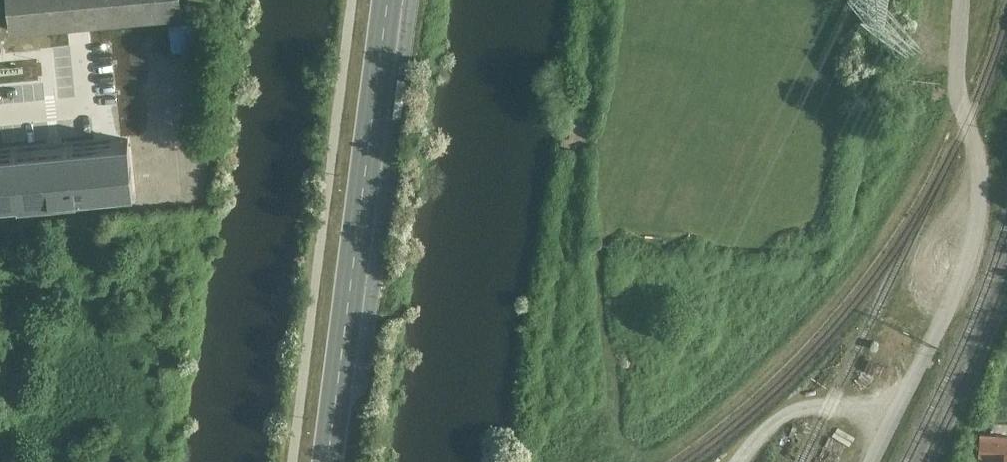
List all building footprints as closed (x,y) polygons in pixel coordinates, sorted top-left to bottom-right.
[(11,29),(182,12),(181,0),(8,0),(11,29)] [(171,26),(175,49),(210,43),(206,21),(171,26)] [(18,201),(18,203),(77,197),(77,195),(134,189),(129,138),(0,151),(0,203),(18,201)] [(982,431),(981,455),(1006,457),(1006,433),(982,431)]
